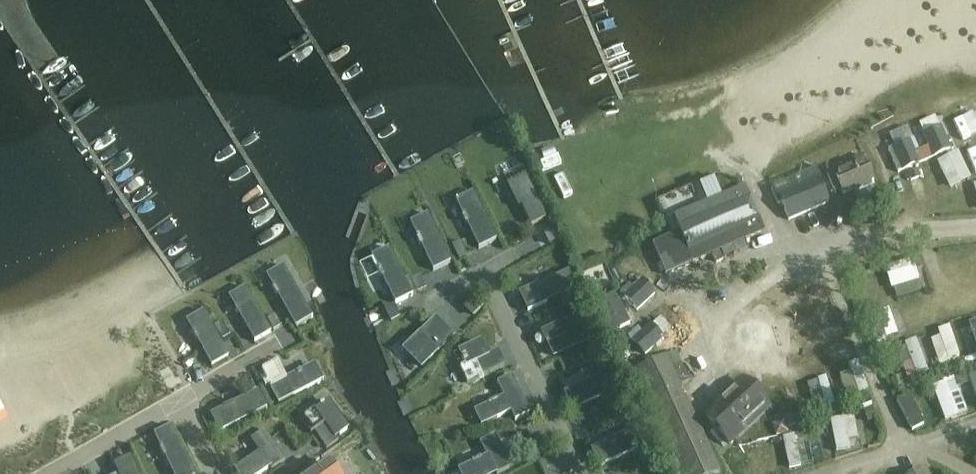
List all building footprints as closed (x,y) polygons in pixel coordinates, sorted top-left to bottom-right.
[(952,105),(960,125),(975,119),(975,112),(970,98),(952,105)] [(952,149),(941,126),(923,134),(933,157),(952,149)] [(968,162),(975,159),(975,151),(969,135),(959,140),(968,162)] [(920,163),(910,140),(892,148),(902,171),(920,163)] [(555,161),(566,176),(575,170),(564,154),(555,161)] [(863,157),(833,170),(843,193),(854,189),(855,191),(871,184),(870,181),(873,180),(863,157)] [(790,164),(768,171),(779,204),(823,190),(815,164),(793,171),(790,164)] [(971,196),(975,196),(975,170),(968,171),(971,196)] [(673,236),(653,246),(667,275),(721,250),(724,258),(735,253),(732,246),(763,231),(741,183),(721,192),(714,176),(657,201),(673,236)] [(546,218),(526,177),(511,184),(531,225),(546,218)] [(497,240),(472,192),(455,201),(462,214),(460,215),(465,224),(466,224),(479,249),(497,240)] [(451,262),(427,213),(410,222),(416,236),(415,236),(419,246),(421,245),(433,271),(451,262)] [(557,240),(551,229),(544,233),(549,244),(557,240)] [(466,255),(459,242),(452,245),(458,258),(466,255)] [(883,274),(911,268),(907,247),(879,252),(883,274)] [(413,295),(388,248),(371,257),(378,270),(376,271),(381,280),(383,279),(395,304),(413,295)] [(616,277),(628,298),(651,284),(639,264),(616,277)] [(313,317),(285,267),(268,276),(274,286),(272,287),(277,295),(278,295),(296,326),(313,317)] [(577,287),(570,270),(519,293),(528,311),(546,302),(546,301),(577,287)] [(419,277),(412,281),(417,293),(425,289),(419,277)] [(611,278),(599,283),(612,317),(624,312),(611,278)] [(271,332),(247,289),(230,298),(236,308),(235,309),(239,317),(241,316),(255,342),(271,332)] [(474,315),(483,306),(475,298),(466,307),(474,315)] [(633,341),(668,323),(658,303),(623,322),(633,341)] [(392,306),(384,310),(390,321),(398,317),(392,306)] [(229,355),(204,312),(188,321),(194,331),(192,332),(196,340),(198,339),(212,365),(229,355)] [(583,312),(541,329),(551,354),(594,337),(583,312)] [(935,348),(957,340),(946,312),(924,320),(935,348)] [(280,326),(274,316),(267,320),(273,331),(280,326)] [(435,316),(402,350),(421,369),(455,336),(435,316)] [(229,335),(221,322),(214,326),(222,339),(229,335)] [(890,333),(899,367),(921,361),(913,328),(890,333)] [(467,365),(460,369),(467,384),(506,365),(498,350),(487,355),(481,342),(461,352),(464,357),(462,358),(464,363),(466,362),(467,365)] [(853,382),(863,378),(852,348),(842,352),(853,382)] [(720,473),(666,356),(635,370),(625,375),(670,473),(718,473),(720,473)] [(962,364),(972,397),(975,396),(975,360),(962,364)] [(277,362),(261,370),(278,403),(323,380),(315,364),(286,378),(277,362)] [(808,366),(811,374),(800,379),(808,400),(830,392),(819,363),(808,366)] [(938,408),(959,401),(948,367),(927,374),(938,408)] [(617,385),(609,369),(564,391),(572,408),(617,385)] [(503,397),(474,411),(481,426),(511,412),(515,420),(530,413),(511,375),(496,383),(503,397)] [(744,381),(728,397),(705,418),(709,422),(709,423),(729,444),(768,407),(744,381)] [(913,384),(894,388),(899,413),(919,409),(913,384)] [(223,430),(266,408),(259,393),(234,405),(233,403),(223,407),(225,410),(215,415),(223,430)] [(847,401),(824,404),(829,434),(852,431),(847,401)] [(316,409),(304,417),(326,450),(337,442),(332,434),(344,425),(329,402),(324,405),(323,404),(320,406),(321,408),(317,410),(316,409)] [(519,422),(499,435),(511,454),(531,441),(519,422)] [(782,457),(793,455),(788,422),(777,424),(782,457)] [(172,429),(156,436),(161,447),(159,448),(163,457),(166,456),(174,473),(193,473),(172,429)] [(638,429),(593,448),(600,463),(644,444),(638,429)] [(241,473),(261,473),(271,467),(273,469),(286,460),(266,431),(252,440),(262,453),(238,470),(241,473)] [(495,435),(480,442),(488,458),(480,461),(479,459),(471,463),(472,465),(460,471),(461,473),(497,473),(511,467),(495,435)] [(535,441),(541,453),(553,447),(547,435),(535,441)] [(523,473),(552,473),(544,458),(520,468),(523,473)] [(131,459),(116,466),(119,473),(138,473),(131,459)] [(328,463),(312,473),(335,473),(328,463)]
